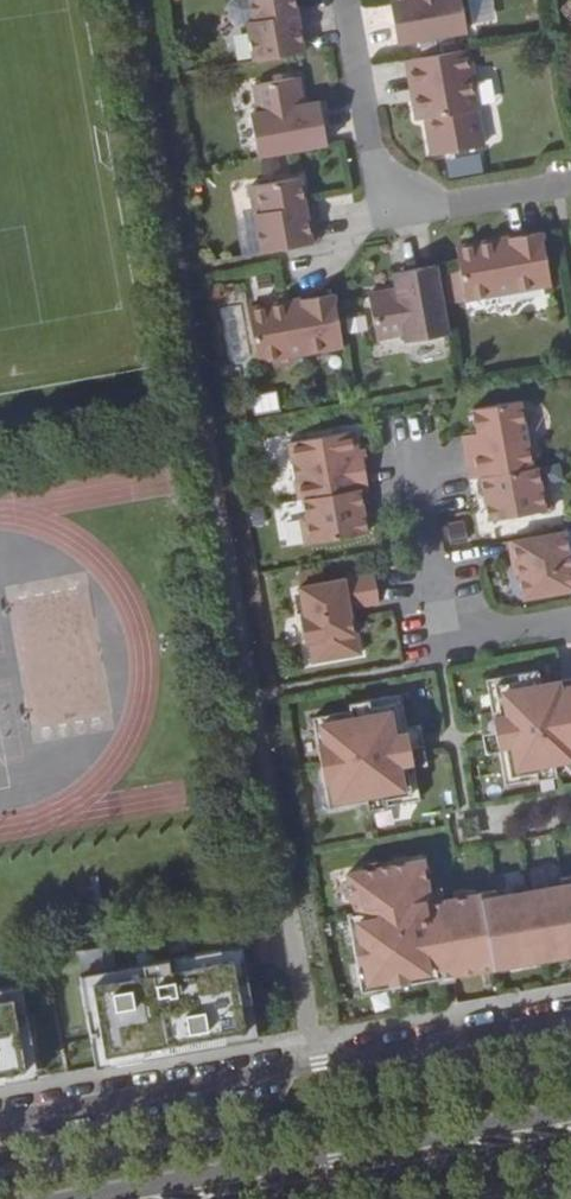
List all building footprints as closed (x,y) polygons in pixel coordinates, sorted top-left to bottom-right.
[(311,51),(305,18),(298,19),(295,0),(251,0),(254,21),(247,22),(254,61),(311,51)] [(467,31),(462,0),(407,0),(408,8),(392,11),(398,44),(467,31)] [(474,24),(496,21),(493,0),(471,0),(474,24)] [(468,49),(407,60),(412,93),(416,92),(418,101),(414,102),(418,120),(426,119),(432,155),(479,147),(472,110),(479,109),(468,49)] [(258,156),(327,144),(321,111),(305,114),(298,77),(253,85),(259,113),(251,114),(258,156)] [(485,146),(479,109),(472,110),(479,147),(485,146)] [(262,252),(319,243),(313,210),(306,211),(301,177),(257,185),(262,212),(255,213),(262,252)] [(497,241),(456,248),(465,300),(552,285),(542,232),(509,238),(510,243),(498,245),(497,241)] [(448,335),(436,265),(403,271),(406,288),(369,295),(377,339),(405,334),(406,342),(448,335)] [(257,362),(344,346),(334,294),(301,300),(302,305),(290,307),(289,302),(248,309),(257,362)] [(252,393),(255,413),(280,410),(278,390),(252,393)] [(481,477),(533,468),(521,401),(472,409),(477,433),(479,447),(464,450),(469,480),(481,477)] [(289,442),(299,500),(367,487),(363,460),(354,460),(353,453),(358,452),(355,431),(289,442)] [(464,450),(479,447),(477,433),(462,436),(464,450)] [(358,452),(353,453),(354,460),(363,460),(367,459),(365,451),(358,452)] [(542,485),(539,468),(481,477),(485,497),(490,496),(491,502),(486,503),(489,521),(553,510),(548,484),(542,485)] [(360,489),(303,499),(306,517),(300,518),(305,544),(368,533),(365,515),(360,515),(359,509),(364,508),(360,489)] [(449,542),(469,539),(465,516),(445,520),(449,542)] [(566,531),(508,542),(512,560),(517,559),(524,599),(570,591),(570,560),(566,531)] [(353,608),(380,603),(375,573),(299,586),(305,616),(300,617),(305,644),(309,643),(313,662),(361,654),(358,633),(355,633),(350,608),(353,608)] [(538,670),(487,679),(493,712),(479,715),(487,754),(499,752),(505,785),(557,776),(555,762),(570,759),(570,679),(541,684),(538,670)] [(351,711),(313,718),(329,809),(367,802),(369,809),(420,800),(414,767),(427,765),(420,725),(408,728),(402,695),(350,704),(351,711)] [(476,820),(460,823),(463,838),(479,835),(476,820)] [(430,903),(423,860),(348,874),(356,913),(348,914),(362,991),(543,958),(570,952),(570,877),(563,878),(564,885),(498,897),(497,890),(480,893),(480,894),(430,903)] [(0,966),(0,1070),(257,1024),(239,923),(0,966)]
